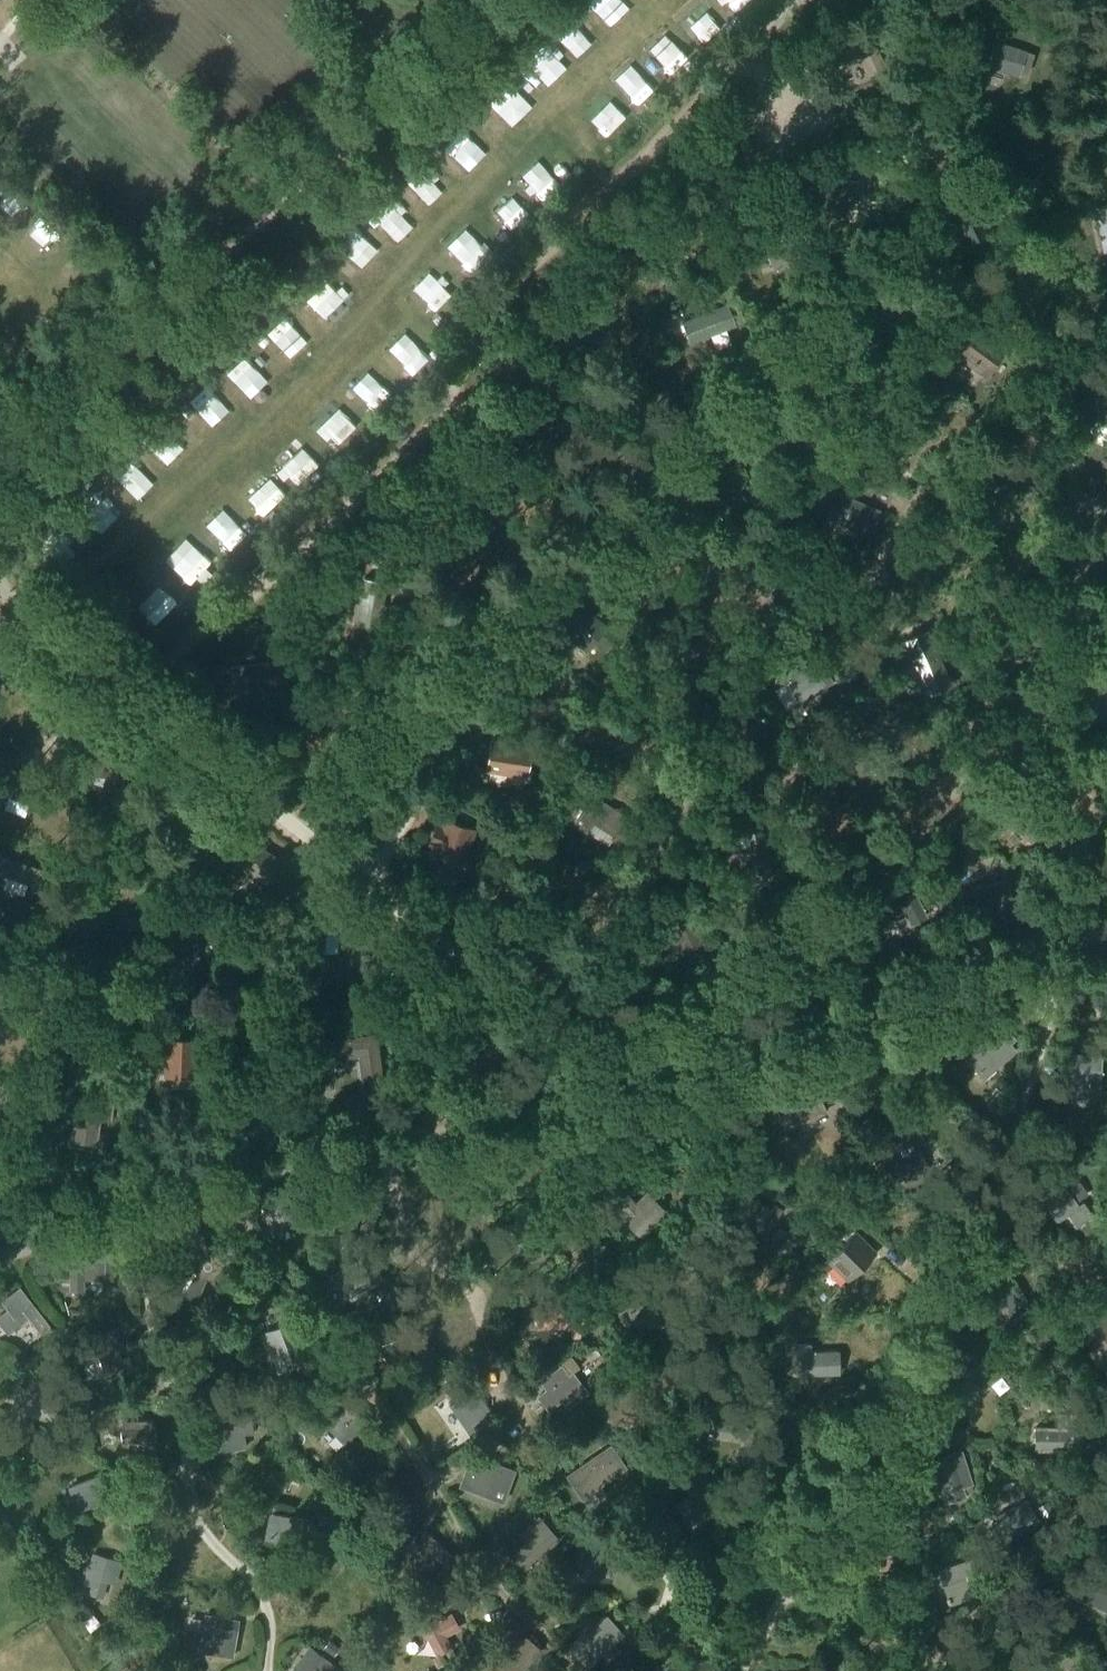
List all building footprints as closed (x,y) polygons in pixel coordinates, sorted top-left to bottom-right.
[(849,45),(834,52),(843,72),(862,65),(867,76),(888,68),(872,34),(851,44),(853,48),(850,49),(849,45)] [(993,40),(985,66),(1019,78),(1020,74),(1026,76),(1033,53),(1027,51),(993,40)] [(827,198),(874,184),(865,158),(832,169),(820,174),(827,198)] [(829,160),(816,164),(820,174),(832,169),(829,160)] [(972,188),(942,201),(953,226),(962,245),(993,231),(984,212),(972,188)] [(1096,207),(1104,252),(1106,251),(1106,205),(1096,207)] [(774,272),(811,258),(801,230),(762,244),(774,272)] [(330,265),(323,272),(328,276),(334,270),(330,265)] [(690,344),(736,326),(728,305),(682,322),(690,344)] [(1005,352),(986,340),(991,334),(972,322),(958,339),(965,344),(957,357),(986,378),(1005,352)] [(1096,403),(1097,404),(1105,408),(1098,422),(1106,427),(1106,386),(1106,385),(1096,403)] [(798,417),(790,418),(792,427),(794,434),(802,432),(798,417)] [(94,462),(89,466),(95,473),(100,469),(94,462)] [(882,512),(840,493),(832,510),(847,517),(844,527),(869,537),(873,528),(875,528),(882,512)] [(473,501),(472,507),(486,510),(487,504),(473,501)] [(388,582),(363,578),(356,627),(380,630),(388,582)] [(608,625),(582,605),(560,632),(587,652),(595,643),(606,651),(614,641),(603,632),(608,625)] [(923,628),(901,638),(925,693),(947,684),(923,628)] [(799,702),(833,684),(832,683),(828,674),(819,657),(786,678),(799,702)] [(252,687),(270,683),(268,663),(230,668),(235,700),(253,697),(252,687)] [(836,670),(828,674),(832,683),(840,678),(836,670)] [(281,675),(272,676),(273,686),(282,684),(281,675)] [(650,684),(649,693),(657,694),(658,685),(650,684)] [(884,777),(866,732),(843,741),(862,786),(884,777)] [(101,753),(89,751),(85,773),(117,780),(126,738),(105,735),(101,753)] [(532,746),(491,739),(486,771),(485,772),(527,779),(532,746)] [(477,769),(476,777),(484,778),(485,772),(486,771),(477,769)] [(0,783),(0,793),(43,808),(49,791),(3,775),(0,783)] [(583,804),(585,805),(575,823),(589,832),(594,824),(614,837),(627,816),(599,799),(588,793),(583,804)] [(473,829),(445,819),(432,854),(461,864),(473,829)] [(764,830),(735,835),(739,853),(742,867),(749,866),(752,879),(772,875),(767,848),(767,847),(764,830)] [(279,861),(251,843),(226,881),(238,888),(249,871),(265,882),(279,861)] [(0,857),(0,873),(41,887),(47,870),(1,854),(0,857)] [(1005,877),(969,890),(983,929),(1019,916),(1005,877)] [(882,906),(872,910),(881,927),(906,915),(911,925),(927,917),(910,881),(877,897),(882,906)] [(311,914),(306,962),(324,964),(329,915),(311,914)] [(673,920),(649,930),(661,956),(679,947),(685,959),(706,949),(699,934),(706,932),(700,918),(693,921),(676,928),(673,920)] [(174,956),(170,956),(170,969),(195,968),(197,936),(173,937),(174,956)] [(967,1059),(984,1078),(1014,1051),(1012,1049),(1018,1044),(1004,1028),(998,1034),(997,1032),(967,1059)] [(358,1058),(362,1088),(384,1085),(377,1034),(328,1041),(331,1062),(358,1058)] [(197,1039),(165,1038),(164,1077),(195,1078),(197,1039)] [(1066,1101),(1091,1104),(1092,1095),(1097,1096),(1101,1057),(1071,1054),(1066,1101)] [(274,1086),(247,1084),(244,1127),(270,1130),(274,1086)] [(786,1132),(828,1113),(813,1084),(773,1104),(786,1132)] [(114,1101),(66,1094),(63,1112),(73,1114),(70,1140),(97,1144),(101,1120),(110,1122),(114,1101)] [(912,1132),(870,1151),(880,1175),(892,1170),(898,1183),(903,1181),(903,1182),(904,1182),(905,1183),(906,1184),(907,1185),(908,1185),(909,1186),(910,1186),(911,1186),(912,1186),(913,1186),(914,1186),(915,1186),(916,1186),(917,1185),(918,1185),(919,1184),(920,1183),(921,1183),(921,1182),(922,1181),(922,1180),(923,1179),(924,1178),(924,1177),(924,1176),(924,1175),(924,1174),(924,1173),(923,1172),(928,1170),(912,1132)] [(1079,1181),(1070,1188),(1079,1201),(1088,1194),(1079,1181)] [(1092,1216),(1082,1201),(1078,1204),(1066,1186),(1042,1202),(1057,1223),(1068,1215),(1076,1227),(1092,1216)] [(460,1189),(431,1209),(436,1215),(434,1217),(447,1235),(483,1211),(475,1198),(469,1202),(460,1189)] [(638,1202),(626,1190),(614,1201),(626,1213),(622,1217),(642,1237),(668,1212),(649,1192),(638,1202)] [(299,1192),(261,1202),(270,1233),(309,1224),(299,1192)] [(753,1196),(737,1216),(763,1236),(782,1210),(775,1204),(771,1209),(753,1196)] [(371,1199),(361,1231),(374,1235),(384,1203),(371,1199)] [(543,1243),(557,1242),(556,1221),(514,1225),(516,1255),(524,1255),(525,1261),(543,1260),(543,1243)] [(193,1260),(174,1259),(176,1277),(177,1278),(177,1281),(197,1274),(199,1276),(206,1278),(209,1278),(220,1294),(236,1279),(220,1268),(220,1264),(239,1257),(227,1238),(218,1247),(205,1244),(201,1227),(180,1236),(195,1257),(193,1260)] [(847,1280),(872,1257),(877,1253),(866,1240),(856,1230),(827,1259),(847,1280)] [(68,1279),(61,1279),(61,1293),(84,1293),(84,1289),(84,1281),(113,1281),(113,1252),(83,1252),(83,1266),(68,1266),(68,1279)] [(341,1300),(371,1285),(358,1260),(329,1275),(341,1300)] [(998,1325),(1030,1307),(1008,1269),(976,1288),(998,1325)] [(0,1316),(0,1325),(7,1334),(28,1318),(40,1333),(48,1326),(20,1288),(2,1302),(8,1310),(0,1316)] [(635,1308),(628,1313),(642,1334),(656,1325),(660,1331),(678,1318),(670,1306),(664,1311),(649,1289),(630,1301),(635,1308)] [(536,1328),(572,1329),(571,1338),(581,1338),(582,1309),(536,1308),(536,1328)] [(1076,1330),(1091,1349),(1086,1353),(1099,1370),(1106,1364),(1106,1317),(1102,1310),(1076,1330)] [(403,1316),(394,1320),(401,1336),(404,1335),(411,1332),(403,1316)] [(286,1323),(257,1335),(271,1370),(300,1359),(286,1323)] [(106,1378),(132,1371),(128,1356),(122,1358),(113,1330),(94,1335),(106,1378)] [(411,1332),(404,1335),(406,1343),(414,1340),(411,1332)] [(812,1352),(811,1344),(795,1345),(795,1357),(791,1357),(792,1367),(797,1367),(798,1376),(802,1375),(840,1374),(839,1351),(812,1352)] [(988,1350),(983,1355),(990,1362),(995,1358),(988,1350)] [(969,1351),(941,1373),(958,1396),(986,1374),(969,1351)] [(546,1390),(538,1396),(548,1410),(563,1400),(569,1409),(590,1394),(574,1370),(569,1374),(563,1364),(540,1380),(546,1390)] [(20,1386),(12,1410),(38,1418),(52,1423),(54,1418),(60,1398),(64,1387),(32,1377),(28,1388),(20,1386)] [(311,1379),(303,1385),(309,1393),(317,1387),(311,1379)] [(470,1392),(462,1379),(452,1385),(461,1398),(450,1406),(471,1437),(494,1421),(473,1390),(470,1392)] [(601,1407),(609,1418),(616,1429),(649,1410),(634,1386),(601,1407)] [(372,1419),(344,1391),(335,1399),(345,1409),(327,1427),(345,1446),(372,1419)] [(133,1408),(122,1408),(122,1413),(122,1418),(123,1450),(155,1449),(155,1413),(133,1413),(133,1408)] [(214,1452),(246,1448),(245,1430),(253,1429),(250,1411),(238,1413),(239,1420),(210,1425),(214,1452)] [(751,1440),(751,1418),(751,1417),(719,1415),(718,1421),(714,1421),(713,1437),(743,1439),(751,1440)] [(1082,1452),(1082,1427),(1035,1427),(1035,1451),(1082,1452)] [(611,1444),(566,1475),(581,1498),(626,1467),(611,1444)] [(939,1463),(933,1465),(945,1503),(966,1496),(964,1488),(973,1485),(962,1450),(938,1458),(939,1463)] [(516,1470),(471,1453),(458,1486),(492,1499),(499,1481),(510,1485),(516,1470)] [(77,1512),(118,1496),(109,1471),(68,1487),(77,1512)] [(688,1493),(673,1505),(693,1529),(710,1515),(707,1511),(714,1506),(687,1473),(678,1480),(688,1493)] [(1002,1534),(1007,1542),(1043,1522),(1032,1500),(998,1519),(987,1525),(993,1539),(1002,1534)] [(312,1521),(269,1513),(264,1540),(307,1548),(308,1544),(311,1530),(312,1521)] [(546,1525),(509,1557),(523,1573),(560,1540),(546,1525)] [(443,1547),(425,1530),(407,1549),(431,1570),(448,1551),(443,1547)] [(624,1544),(585,1531),(573,1568),(612,1581),(624,1544)] [(839,1546),(841,1573),(880,1570),(878,1555),(877,1544),(877,1543),(839,1546)] [(889,1543),(877,1544),(878,1555),(890,1554),(889,1543)] [(91,1556),(88,1555),(83,1573),(86,1574),(83,1584),(90,1586),(88,1594),(103,1598),(107,1583),(116,1585),(123,1562),(92,1553),(91,1556)] [(975,1573),(979,1571),(975,1558),(938,1570),(952,1607),(982,1595),(975,1573)] [(1058,1589),(1106,1612),(1106,1582),(1106,1584),(1069,1566),(1058,1589)] [(459,1630),(450,1615),(437,1621),(431,1611),(418,1618),(437,1656),(450,1649),(445,1636),(459,1630)] [(239,1620),(205,1615),(198,1652),(233,1658),(239,1620)] [(586,1667),(623,1635),(606,1616),(570,1648),(586,1667)] [(329,1640),(324,1648),(334,1655),(339,1648),(329,1640)] [(496,1670),(523,1670),(532,1660),(530,1659),(537,1652),(525,1643),(519,1650),(515,1647),(496,1670)] [(335,1666),(309,1645),(290,1670),(331,1670),(335,1666)] [(680,1670),(711,1670),(706,1660),(690,1667),(686,1658),(676,1661),(680,1670)]
